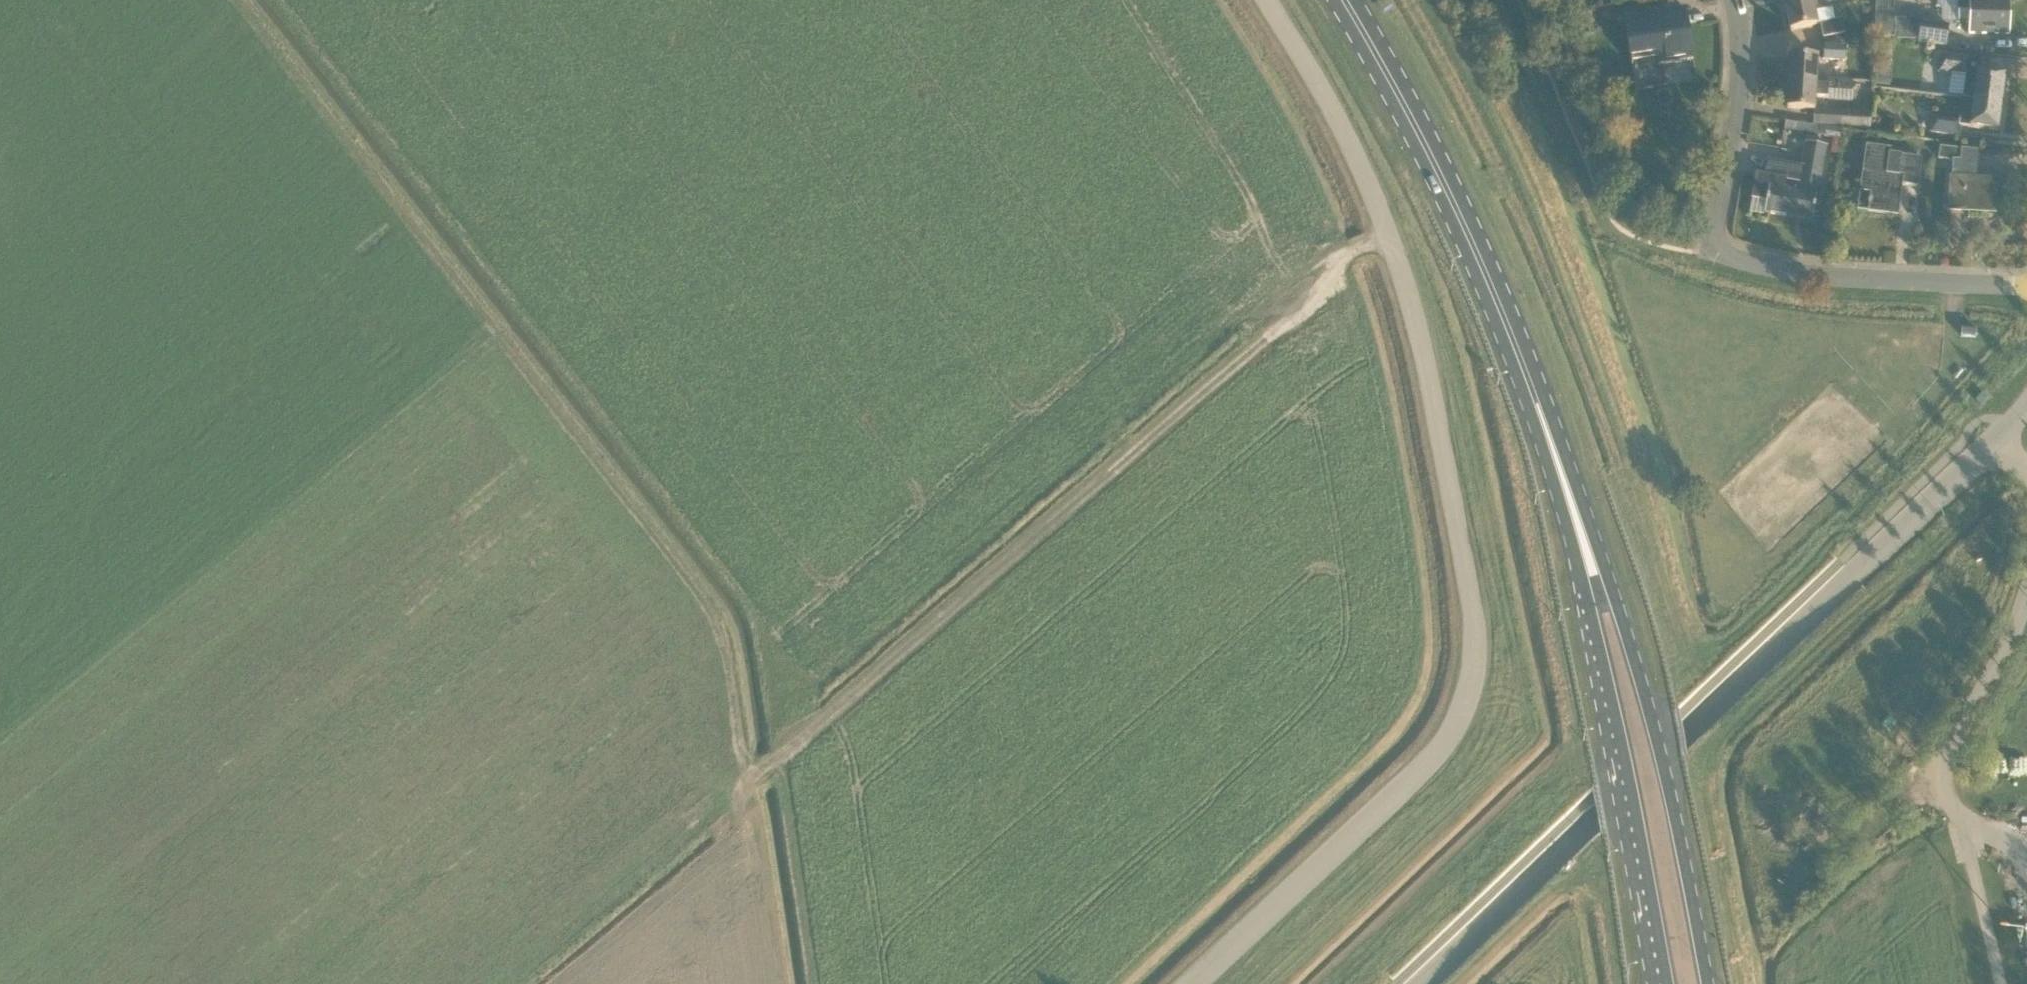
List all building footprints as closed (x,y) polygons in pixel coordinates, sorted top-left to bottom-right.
[(1655,14),(1653,0),(1652,0),(1623,4),(1631,58),(1657,53),(1659,65),(1693,60),(1685,9),(1655,14)] [(1817,25),(1820,24),(1823,38),(1844,34),(1842,20),(1835,21),(1832,9),(1827,10),(1825,2),(1837,0),(1836,0),(1821,0),(1786,8),(1790,30),(1817,25)] [(2010,4),(1969,4),(1958,4),(1957,23),(1969,23),(1969,34),(2010,35),(2010,4)] [(1949,26),(1921,22),(1918,43),(1946,47),(1949,26)] [(1824,59),(1846,60),(1847,47),(1825,46),(1824,59)] [(2001,104),(2005,76),(1979,73),(1980,59),(1941,54),(1939,73),(1966,76),(1963,98),(2001,104)] [(1816,84),(1817,59),(1791,57),(1789,82),(1816,84)] [(1840,91),(1841,80),(1828,80),(1828,85),(1816,84),(1789,82),(1787,108),(1814,110),(1815,97),(1828,98),(1828,90),(1840,91)] [(1853,92),(1853,81),(1841,80),(1840,91),(1853,92)] [(1998,131),(2001,104),(1963,98),(1960,118),(1933,114),(1931,132),(1959,136),(1960,126),(1970,127),(1998,131)] [(1873,106),(1863,105),(1863,112),(1841,111),(1841,113),(1814,111),(1813,126),(1871,128),(1871,113),(1873,113),(1873,106)] [(1818,136),(1840,140),(1842,129),(1819,127),(1818,136)] [(1827,146),(1805,142),(1801,168),(1797,191),(1784,189),(1786,179),(1757,174),(1753,198),(1766,201),(1764,212),(1813,220),(1816,199),(1818,199),(1827,146)] [(1901,156),(1898,176),(1887,174),(1890,150),(1867,146),(1861,189),(1871,191),(1869,212),(1897,216),(1902,185),(1917,187),(1921,158),(1901,156)] [(1985,200),(1995,201),(1996,181),(1976,179),(1978,152),(1941,148),(1940,160),(1954,161),(1953,179),(1952,179),(1949,209),(1984,211),(1985,200)]
